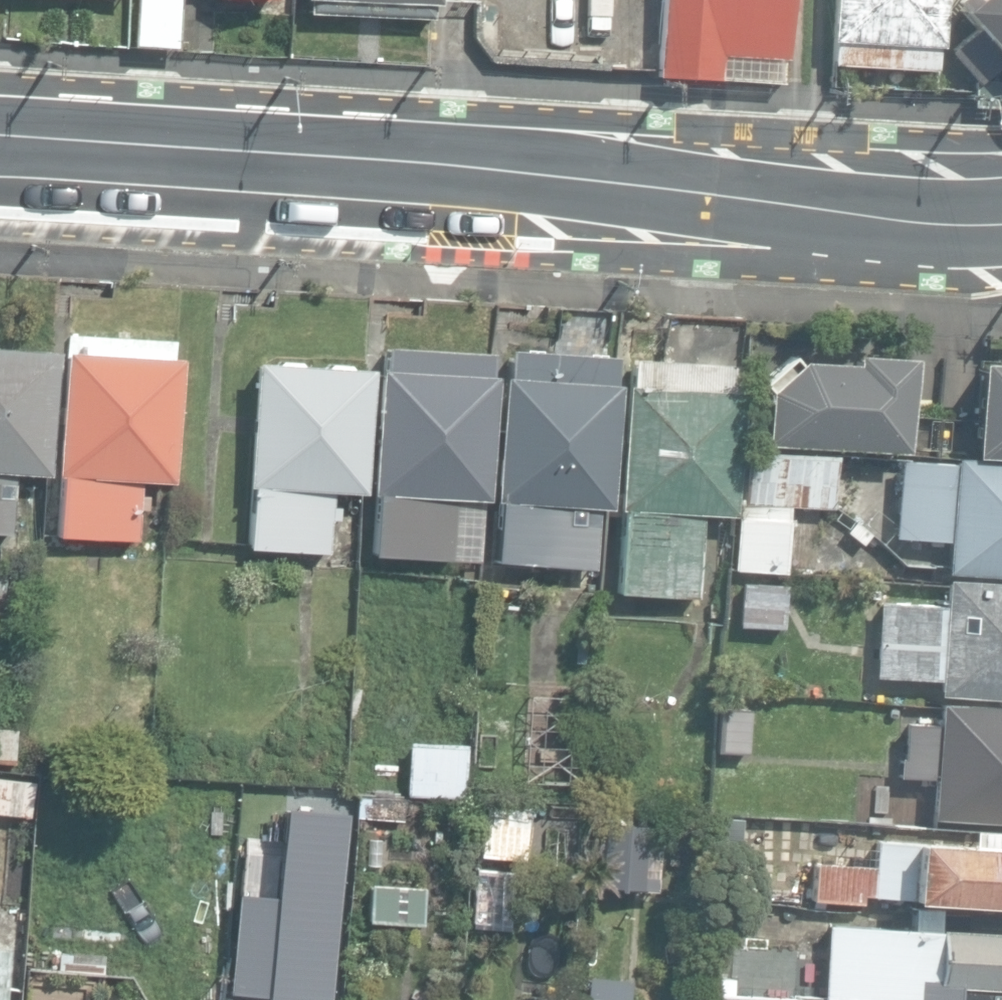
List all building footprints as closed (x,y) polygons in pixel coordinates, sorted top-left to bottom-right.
[(178,50),(182,0),(134,0),(131,46),(178,50)] [(308,13),(308,14),(433,18),(434,2),(441,2),(441,0),(308,0),(308,13)] [(720,80),(720,65),(736,66),(736,53),(784,56),(787,0),(663,0),(658,76),(720,80)] [(934,63),(937,0),(832,0),(829,57),(934,63)] [(977,28),(1001,55),(1001,0),(952,0),(977,28)] [(1001,60),(1001,55),(977,28),(953,49),(979,80),(1001,60)] [(1001,109),(1001,84),(973,82),(972,108),(1001,109)] [(494,556),(595,562),(598,504),(610,504),(617,378),(612,378),(614,352),(604,352),(606,307),(554,304),(552,348),(504,345),(502,372),(498,372),(491,496),(497,497),(494,556)] [(617,589),(696,594),(701,511),(732,513),(744,315),(662,310),(659,357),(630,355),(628,381),(623,381),(615,506),(622,506),(617,589)] [(373,549),(450,552),(452,493),(486,494),(492,346),(383,341),(382,363),(376,363),(371,487),(375,487),(373,549)] [(9,529),(13,469),(47,470),(53,345),(0,342),(0,528),(9,529)] [(760,442),(905,449),(910,350),(849,347),(849,354),(795,353),(763,380),(760,442)] [(973,350),(968,444),(1001,446),(1001,351),(973,350)] [(58,536),(136,539),(137,509),(148,510),(148,496),(138,496),(140,480),(171,482),(178,357),(65,352),(58,477),(62,477),(58,536)] [(248,543),(324,547),(327,484),(359,486),(365,363),(251,357),(244,480),(251,480),(248,543)] [(836,506),(838,452),(749,447),(747,499),(736,498),(732,567),(782,569),(785,503),(836,506)] [(1001,570),(1001,455),(951,452),(951,457),(896,453),(895,477),(889,477),(888,506),(893,507),(892,531),(947,535),(945,567),(1001,570)] [(1001,687),(1001,575),(943,572),(942,598),(876,594),(872,669),(934,673),(934,683),(1001,687)] [(736,619),(777,622),(780,578),(739,575),(736,619)] [(934,694),(933,714),(899,712),(897,749),(893,749),(892,769),(929,771),(926,810),(1001,815),(1001,698),(934,694)] [(718,752),(747,753),(750,709),(721,706),(718,752)] [(14,762),(17,721),(2,719),(2,727),(0,727),(0,761),(14,762)] [(467,740),(407,740),(408,798),(467,797),(467,740)] [(34,817),(37,782),(0,778),(0,814),(34,817)] [(206,784),(205,835),(235,836),(236,785),(206,784)] [(357,791),(356,819),(404,821),(405,794),(357,791)] [(847,824),(887,825),(889,804),(849,801),(847,824)] [(479,856),(523,860),(527,811),(477,806),(475,823),(482,823),(479,856)] [(611,834),(646,833),(646,811),(611,811),(611,834)] [(1001,897),(1001,840),(873,833),(872,858),(813,855),(811,893),(860,896),(860,889),(1001,897)] [(467,926),(508,930),(514,870),(473,866),(467,926)] [(367,921),(423,925),(425,887),(370,884),(367,921)] [(825,924),(822,999),(1001,999),(1001,931),(825,924)] [(11,949),(0,948),(0,999),(6,999),(11,949)] [(67,956),(30,953),(27,999),(65,999),(67,956)] [(266,965),(225,961),(222,999),(263,999),(266,965)] [(631,981),(586,977),(584,999),(629,999),(631,981)]
